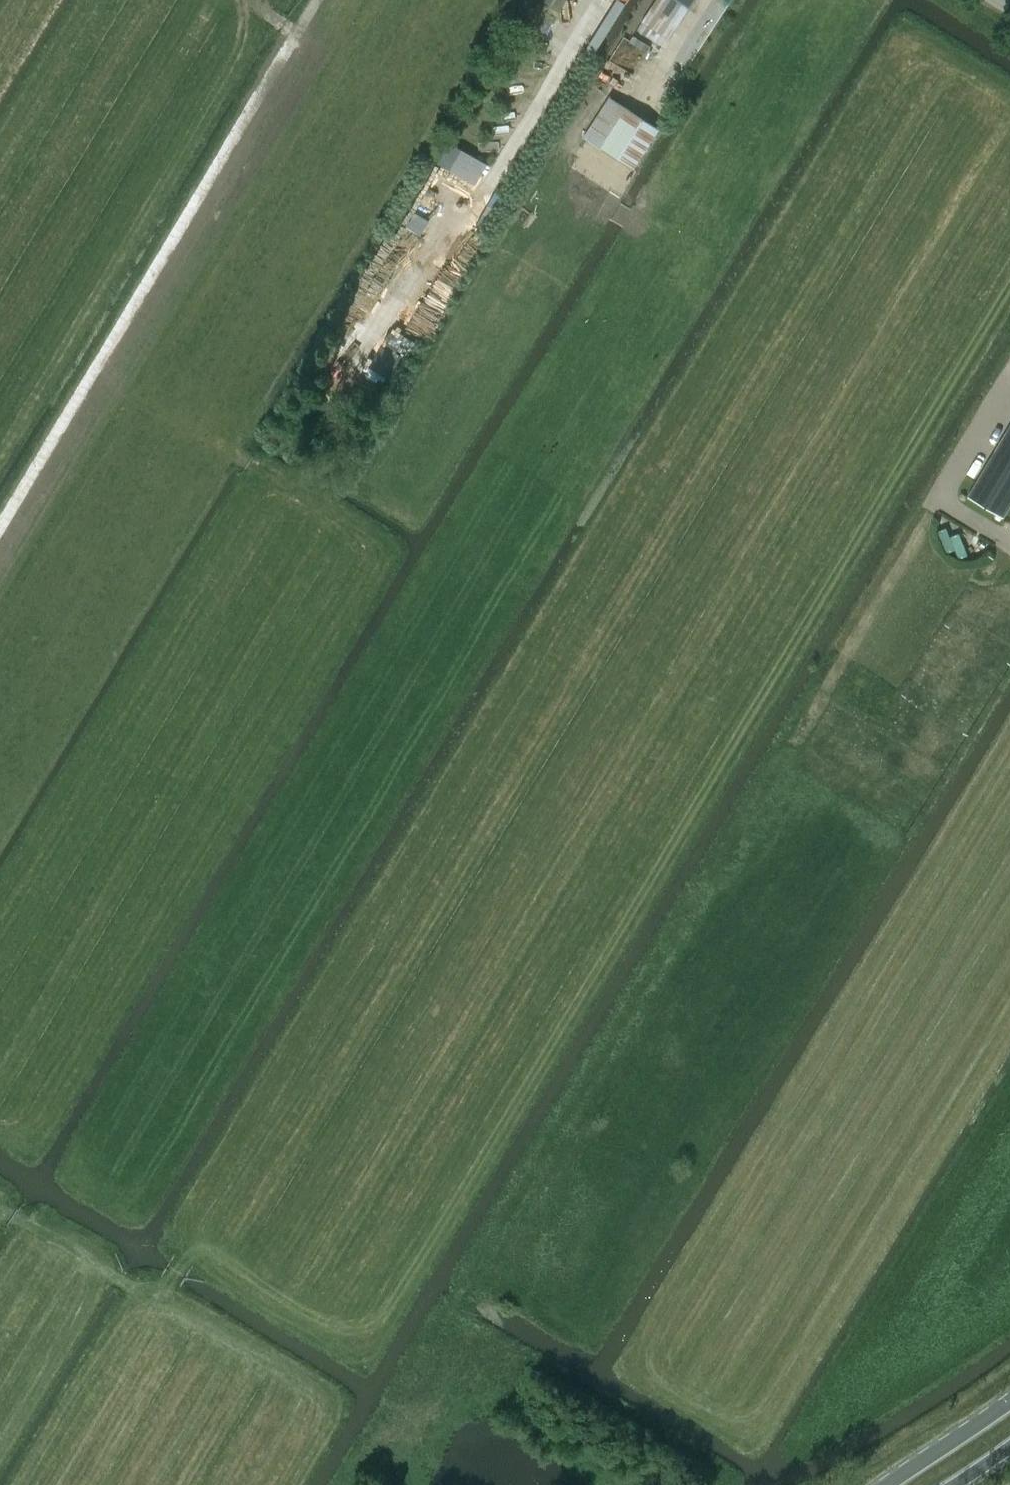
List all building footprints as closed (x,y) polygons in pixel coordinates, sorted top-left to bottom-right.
[(643,21),(669,38),(694,0),(656,0),(643,21)] [(660,129),(610,96),(584,136),(633,169),(660,129)] [(477,182),(488,162),(451,140),(439,160),(477,182)] [(969,496),(1003,516),(1009,505),(1009,427),(969,496)] [(946,527),(938,531),(946,553),(955,549),(950,536),(946,527)] [(959,533),(950,536),(955,549),(959,558),(968,555),(959,533)]
